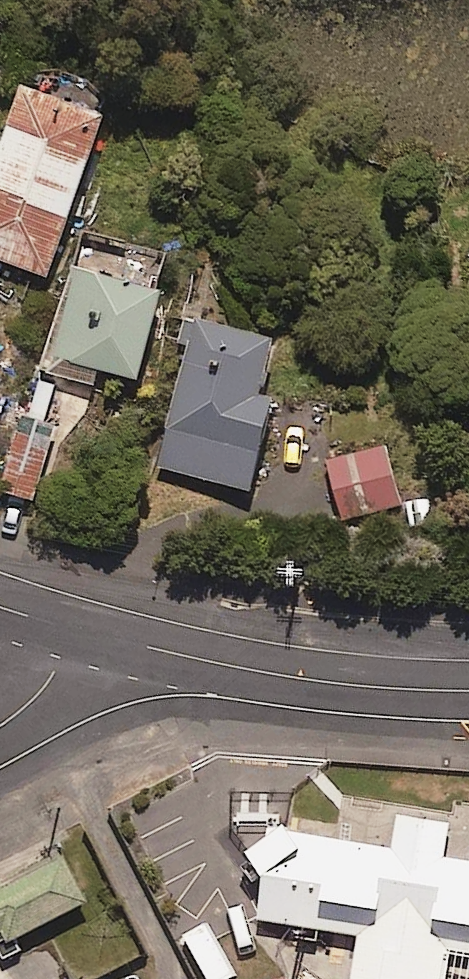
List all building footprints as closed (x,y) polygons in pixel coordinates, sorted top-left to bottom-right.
[(25,69),(0,140),(0,258),(45,274),(108,98),(104,92),(100,87),(96,83),(91,78),(86,75),(81,71),(75,69),(69,67),(63,65),(57,64),(50,64),(44,64),(38,65),(31,67),(25,69)] [(135,377),(158,288),(72,266),(44,371),(91,383),(95,367),(135,377)] [(184,300),(173,343),(185,346),(155,465),(248,489),(271,396),(258,393),(272,337),(200,318),(204,305),(184,300)] [(14,347),(0,343),(0,397),(14,347)] [(51,427),(14,418),(0,478),(0,488),(35,497),(51,427)] [(362,498),(396,488),(383,443),(349,453),(362,498)] [(271,832),(259,907),(344,920),(335,978),(439,978),(443,955),(468,959),(468,863),(431,857),(435,829),(372,819),(368,847),(271,832)] [(28,949),(20,934),(90,898),(68,854),(0,889),(0,944),(8,959),(28,949)]
